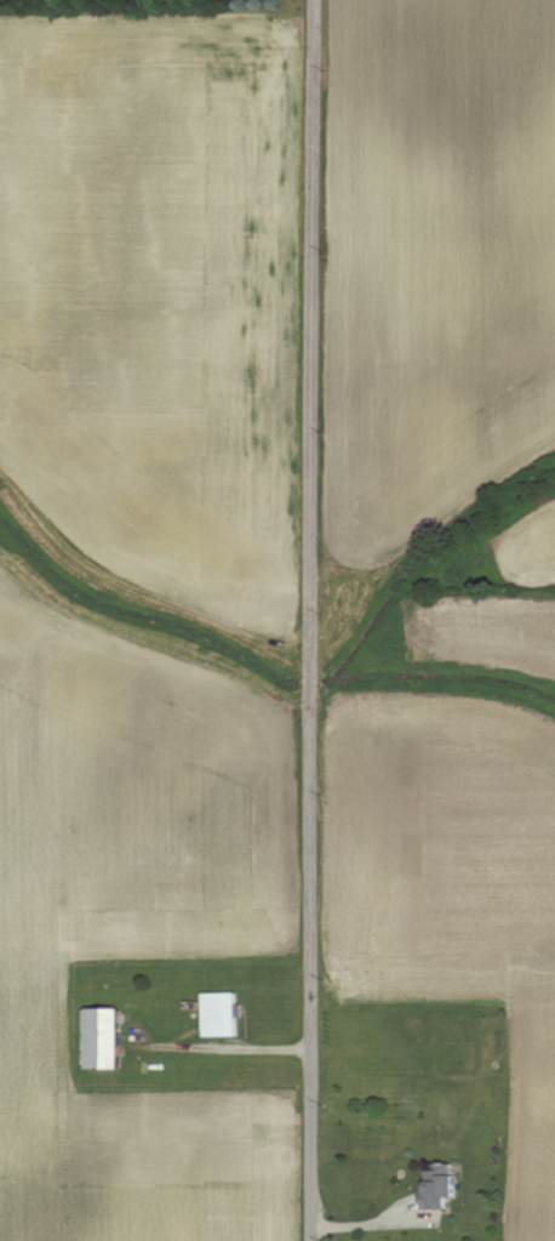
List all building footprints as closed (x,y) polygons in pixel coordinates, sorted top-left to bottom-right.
[(206,994),(207,1038),(241,1038),(241,1005),(239,1005),(239,993),(206,994)] [(126,1011),(88,1010),(87,1070),(124,1071),(126,1011)]
